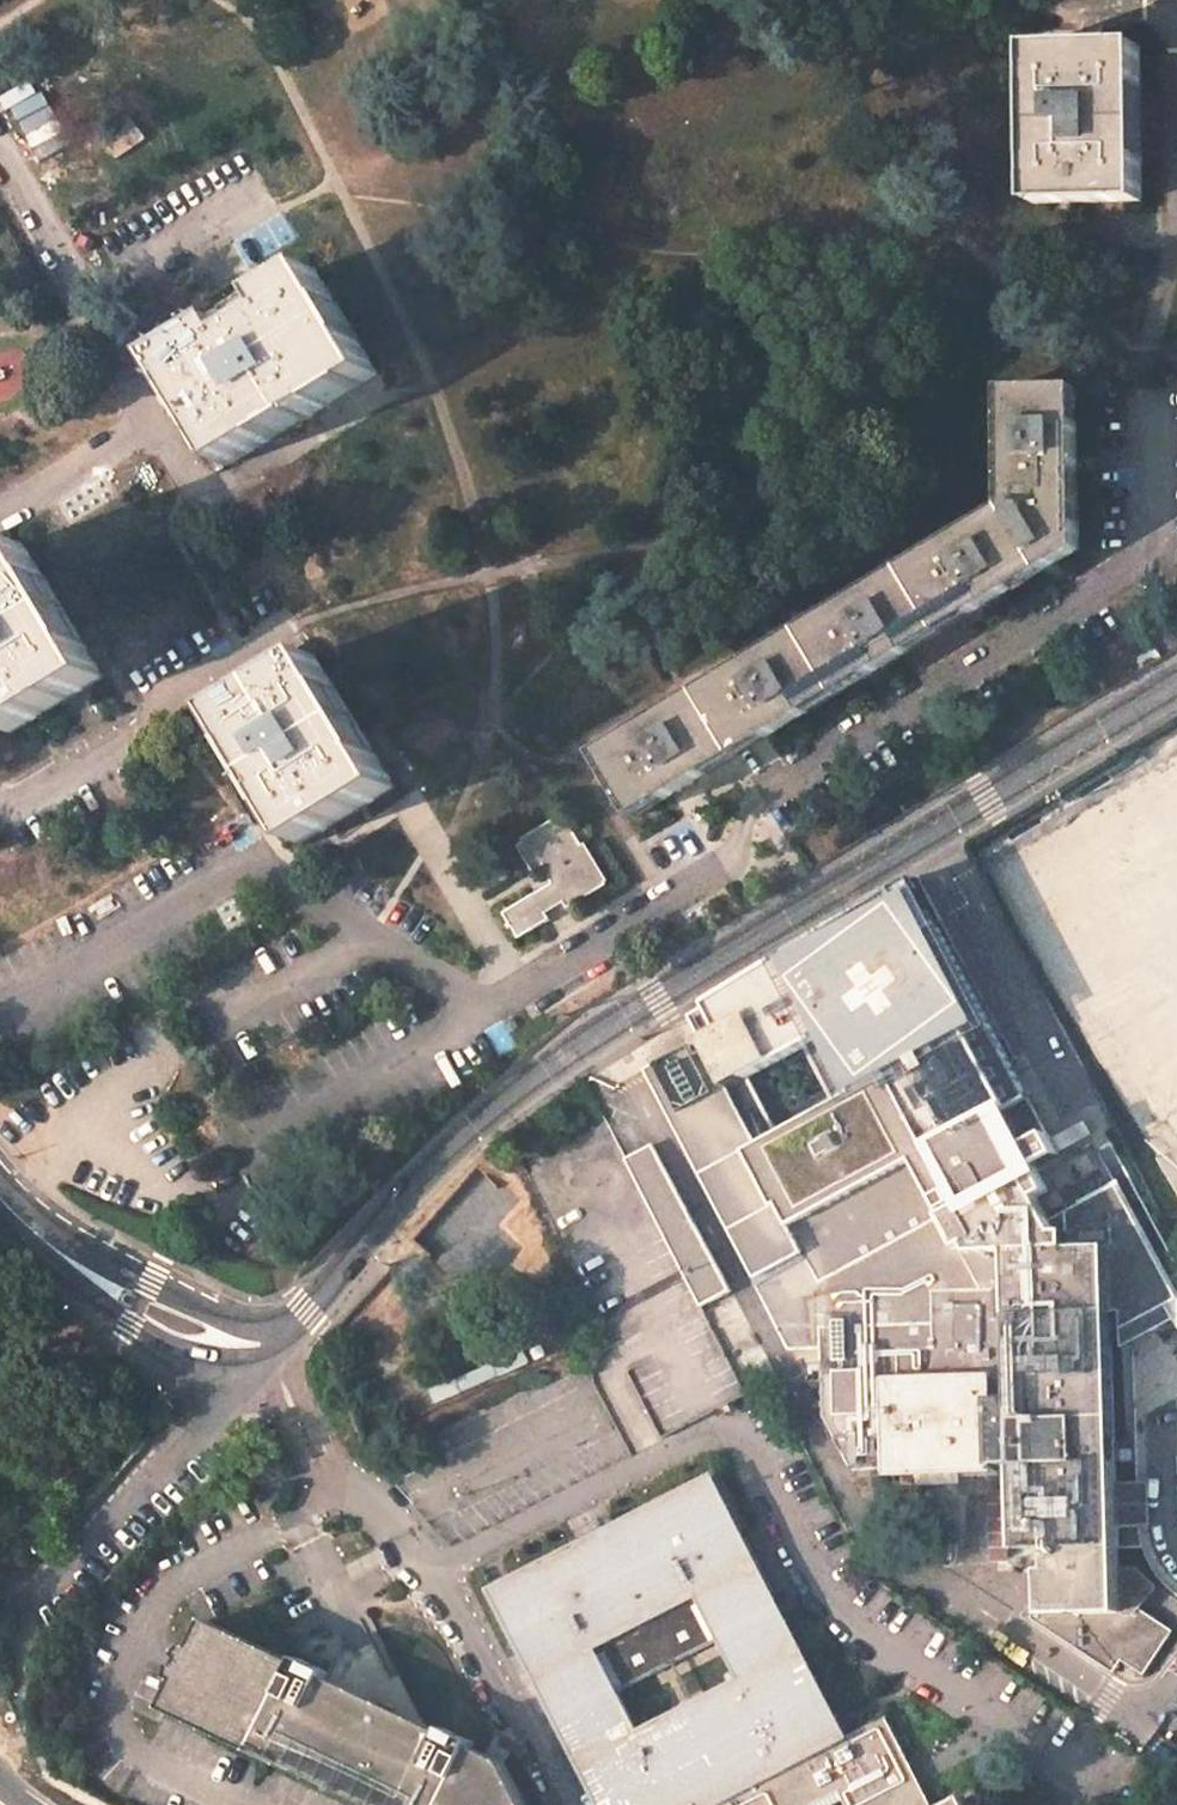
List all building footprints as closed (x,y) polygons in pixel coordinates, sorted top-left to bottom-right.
[(1137,89),(1137,46),(1029,46),(1029,91),(1038,91),(1038,123),(1029,123),(1029,126),(1038,125),(1040,159),(1030,160),(1031,203),(1141,201),(1139,159),(1131,159),(1130,125),(1139,125),(1139,123),(1129,122),(1129,102),(1129,89),(1137,89)] [(1139,123),(1137,89),(1129,89),(1129,102),(1129,122),(1139,123)] [(1038,91),(1029,91),(1029,123),(1038,123),(1038,91)] [(1029,126),(1030,160),(1040,159),(1038,125),(1029,126)] [(1131,159),(1139,159),(1139,125),(1130,125),(1131,159)] [(340,305),(316,267),(267,298),(276,312),(280,320),(262,331),(257,324),(237,336),(228,321),(213,330),(217,337),(190,355),(184,347),(163,361),(187,399),(195,394),(213,424),(204,430),(228,468),(277,437),(274,431),(300,413),(304,420),(331,405),(327,399),(355,380),(360,387),(381,374),(358,336),(350,341),(332,312),(340,305)] [(358,336),(340,305),(332,312),(350,341),(358,336)] [(276,312),(257,324),(262,331),(280,320),(276,312)] [(213,330),(184,347),(190,355),(217,337),(213,330)] [(331,405),(360,387),(355,380),(327,399),(331,405)] [(1002,388),(1002,412),(1077,410),(1077,388),(1002,388)] [(195,394),(187,399),(204,430),(213,424),(195,394)] [(1004,508),(918,561),(946,608),(959,600),(969,618),(1079,550),(1077,410),(1002,412),(1004,508)] [(277,437),(304,420),(300,413),(274,431),(277,437)] [(24,542),(0,557),(0,718),(11,734),(105,676),(83,639),(75,645),(58,616),(66,611),(64,608),(56,614),(39,585),(47,580),(24,542)] [(946,608),(918,561),(883,582),(911,628),(898,637),(908,654),(969,618),(959,600),(946,608)] [(64,608),(47,580),(39,585),(56,614),(64,608)] [(911,628),(883,582),(715,682),(743,730),(757,722),(766,739),(908,654),(898,637),(911,628)] [(75,645),(83,639),(66,611),(58,616),(75,645)] [(1154,643),(1133,655),(1142,671),(1163,658),(1154,643)] [(368,756),(351,727),(358,723),(357,720),(350,725),(331,696),(339,691),(315,654),(221,712),(244,750),(251,746),(269,774),(261,779),(263,781),(271,776),(288,805),(280,810),(303,846),(398,787),(376,752),(368,756)] [(743,730),(715,682),(681,703),(709,750),(696,758),(706,775),(766,739),(757,722),(743,730)] [(357,720),(339,691),(331,696),(350,725),(357,720)] [(681,703),(596,754),(635,819),(706,775),(696,758),(709,750),(681,703)] [(351,727),(368,756),(376,752),(358,723),(351,727)] [(251,746),(244,750),(261,779),(269,774),(251,746)] [(271,776),(263,781),(280,810),(288,805),(271,776)] [(582,844),(564,814),(522,838),(524,842),(517,846),(532,871),(544,863),(550,874),(548,876),(567,909),(602,888),(585,860),(593,855),(586,842),(582,844)] [(639,1049),(753,1279),(789,1350),(822,1349),(823,1374),(810,1374),(810,1382),(823,1382),(824,1417),(851,1468),(884,1469),(885,1475),(996,1472),(996,1467),(1016,1466),(1019,1551),(1041,1550),(1044,1596),(1031,1617),(1113,1671),(1122,1659),(1147,1674),(1174,1628),(1121,1593),(1120,1572),(1120,1548),(1142,1547),(1139,1514),(1138,1482),(1117,1482),(1112,1337),(1111,1311),(1167,1282),(1115,1186),(1059,1214),(1047,1192),(1036,1171),(1060,1158),(919,884),(854,922),(639,1049)] [(535,893),(503,913),(518,938),(535,930),(539,937),(551,930),(547,922),(551,919),(535,893)] [(592,1385),(629,1456),(745,1396),(601,1115),(518,1158),(613,1343),(606,1346),(599,1351),(594,1359),(591,1366),(590,1379),(592,1385)] [(730,1292),(653,1145),(626,1159),(703,1306),(730,1292)] [(475,1162),(406,1232),(417,1242),(437,1264),(505,1195),(477,1164),(475,1162)] [(522,1230),(499,1241),(511,1266),(506,1268),(517,1289),(545,1275),(522,1230)] [(1167,1282),(1111,1311),(1112,1337),(1128,1367),(1161,1350),(1176,1341),(1176,1299),(1167,1282)] [(319,1699),(328,1678),(331,1672),(315,1664),(301,1657),(298,1663),(208,1619),(165,1708),(256,1751),(259,1746),(286,1759),(283,1765),(367,1804),(528,1804),(506,1764),(472,1747),(475,1740),(446,1727),(443,1733),(433,1753),(379,1727),(319,1699)] [(319,1699),(379,1727),(433,1753),(443,1733),(389,1707),(328,1678),(319,1699)] [(910,1764),(887,1718),(848,1738),(720,1804),(827,1804),(841,1798),(844,1804),(932,1804),(910,1764)] [(966,1797),(950,1804),(970,1804),(966,1797)]
